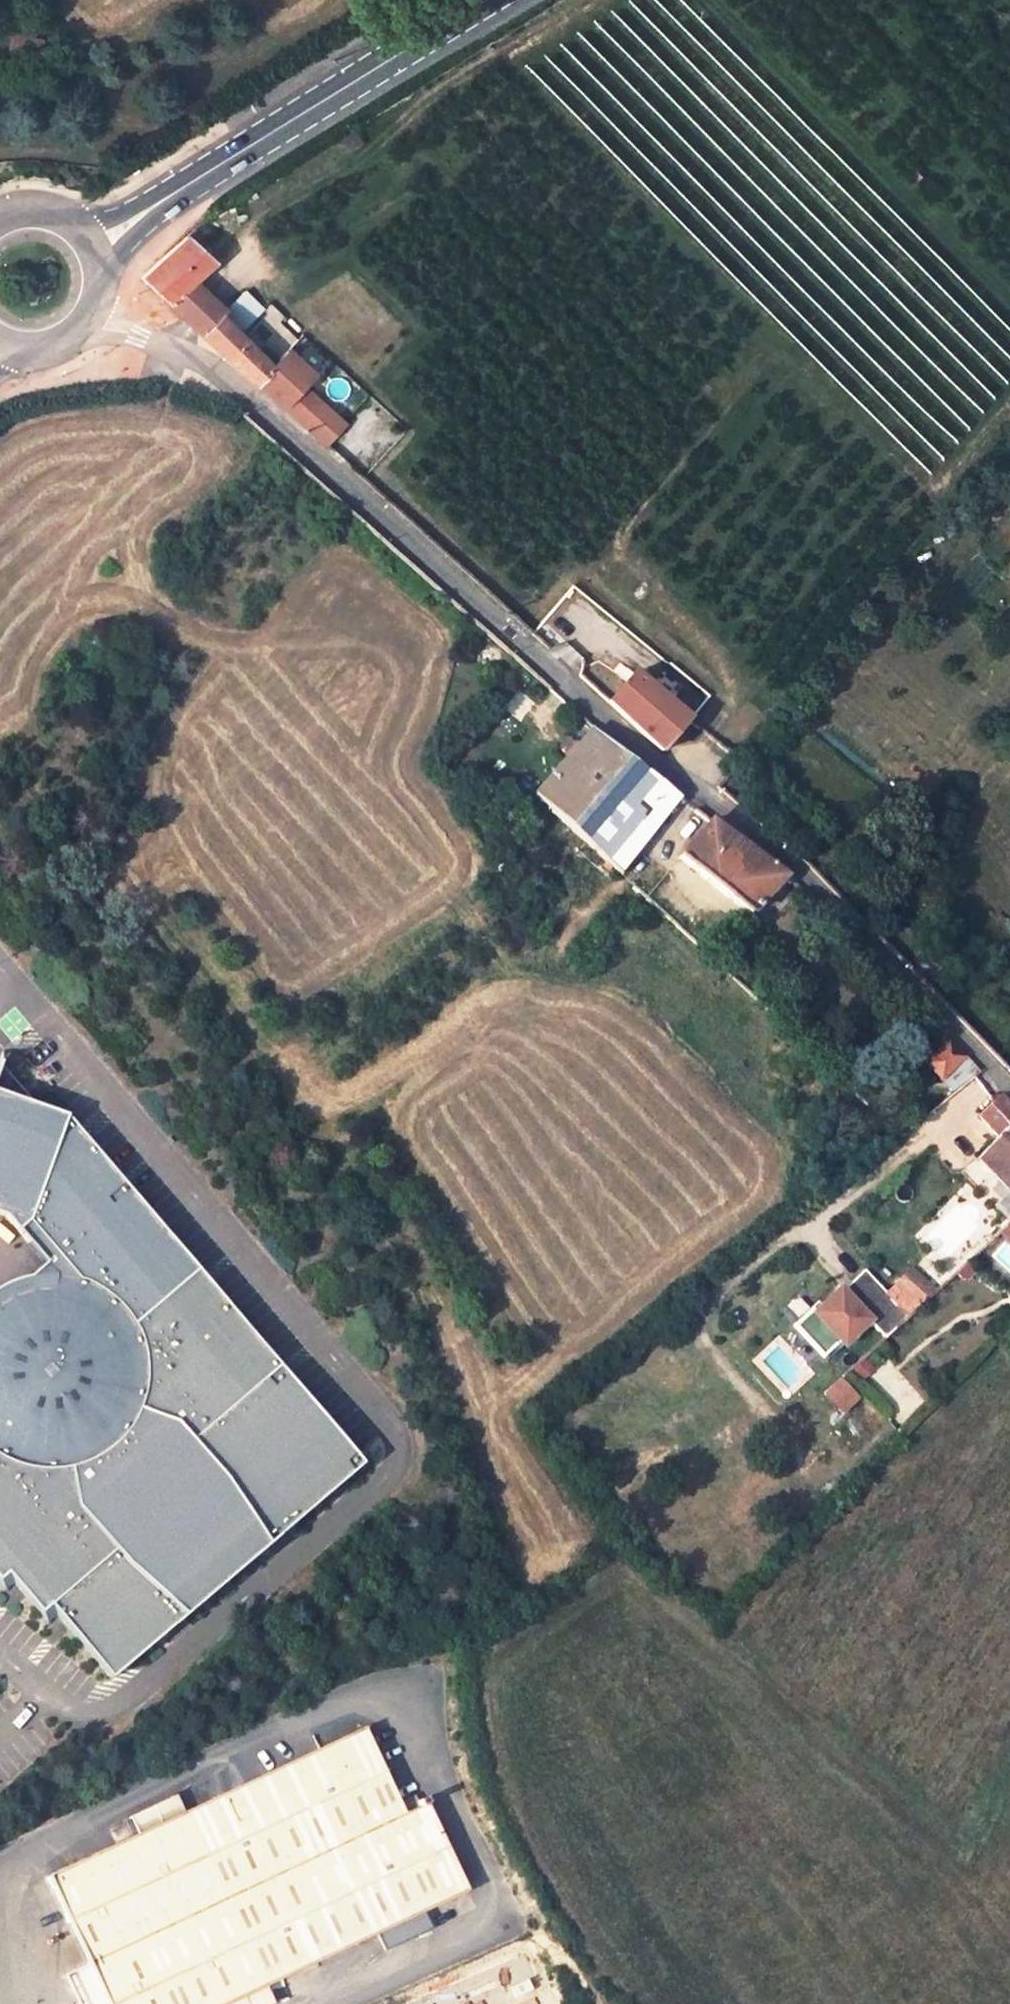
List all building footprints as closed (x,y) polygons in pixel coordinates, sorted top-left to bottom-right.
[(139,278),(167,302),(191,279),(213,260),(185,235),(139,278)] [(201,333),(221,314),(226,309),(191,279),(167,302),(201,333)] [(245,290),(226,309),(221,314),(237,330),(260,305),(245,290)] [(256,350),(221,314),(201,333),(279,404),(298,383),(309,370),(284,348),(270,364),(256,350)] [(279,404),(293,416),(303,402),(310,394),(298,383),(279,404)] [(318,438),(330,426),(317,415),(303,402),(293,416),(318,438)] [(324,406),(317,415),(330,426),(337,418),(324,406)] [(470,732),(533,793),(590,728),(592,726),(528,669),(470,732)] [(622,714),(661,749),(687,717),(647,684),(622,714)] [(659,782),(590,728),(533,793),(645,896),(680,855),(750,912),(785,875),(729,834),(659,782)] [(924,1060),(942,1079),(966,1056),(948,1038),(924,1060)] [(4,1213),(53,1268),(0,1313),(0,1583),(8,1592),(16,1585),(50,1624),(59,1617),(111,1678),(365,1460),(64,1114),(0,1093),(0,1212),(4,1213)] [(975,1159),(997,1179),(1009,1192),(1009,1106),(1001,1095),(979,1116),(996,1136),(975,1159)] [(997,1179),(973,1201),(1000,1230),(1007,1224),(1009,1221),(1009,1192),(997,1179)] [(914,1267),(904,1276),(925,1299),(935,1291),(914,1267)] [(818,1309),(800,1326),(828,1356),(843,1343),(849,1350),(875,1325),(885,1336),(925,1299),(904,1276),(887,1292),(869,1272),(849,1290),(845,1287),(820,1311),(818,1309)] [(423,1912),(468,1891),(427,1803),(405,1813),(364,1728),(183,1814),(138,1835),(46,1879),(106,2003),(229,2003),(265,1987),(378,1934),(423,1912)] [(138,1835),(183,1814),(174,1796),(129,1817),(138,1835)] [(431,1929),(423,1912),(378,1934),(386,1950),(431,1929)] [(229,2003),(272,2003),(265,1987),(229,2003)]
